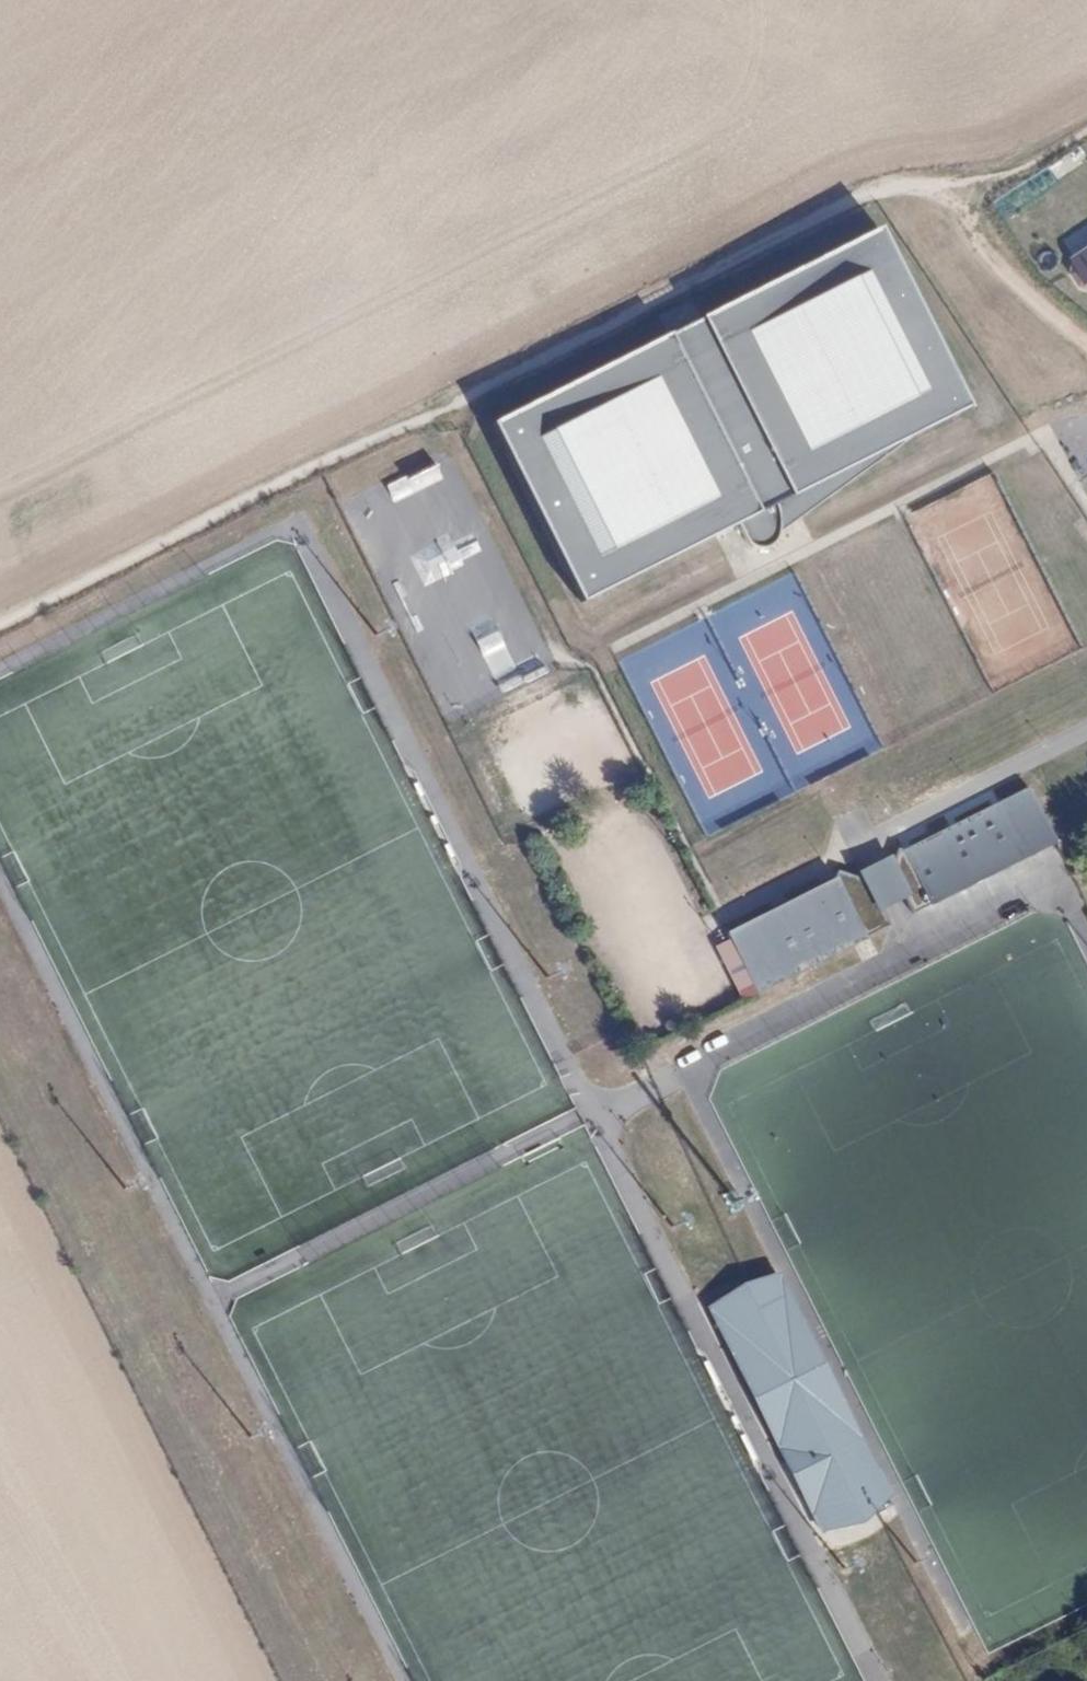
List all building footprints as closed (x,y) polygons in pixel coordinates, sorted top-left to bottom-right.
[(577,594),(734,517),(741,530),(743,535),(747,539),(750,541),(757,543),(765,541),(771,537),(775,531),(776,525),(776,503),(783,499),(790,496),(795,504),(878,445),(967,402),(880,222),(489,414),(577,594)] [(1077,261),(1079,264),(1078,266),(1075,276),(1083,288),(1086,289),(1086,255),(1077,261)] [(425,444),(395,457),(402,472),(381,481),(391,503),(441,480),(425,444)] [(776,503),(776,525),(788,516),(878,445),(795,504),(790,496),(783,499),(776,503)] [(482,556),(474,538),(453,548),(448,536),(409,554),(422,583),(482,556)] [(893,882),(907,908),(1049,838),(1023,784),(899,844),(892,842),(887,857),(887,866),(891,877),(893,882)] [(854,872),(831,864),(828,873),(719,926),(749,986),(884,920),(871,892),(866,884),(863,879),(858,874),(854,872)] [(747,1281),(702,1303),(821,1543),(879,1514),(898,1505),(778,1265),(747,1281)]
